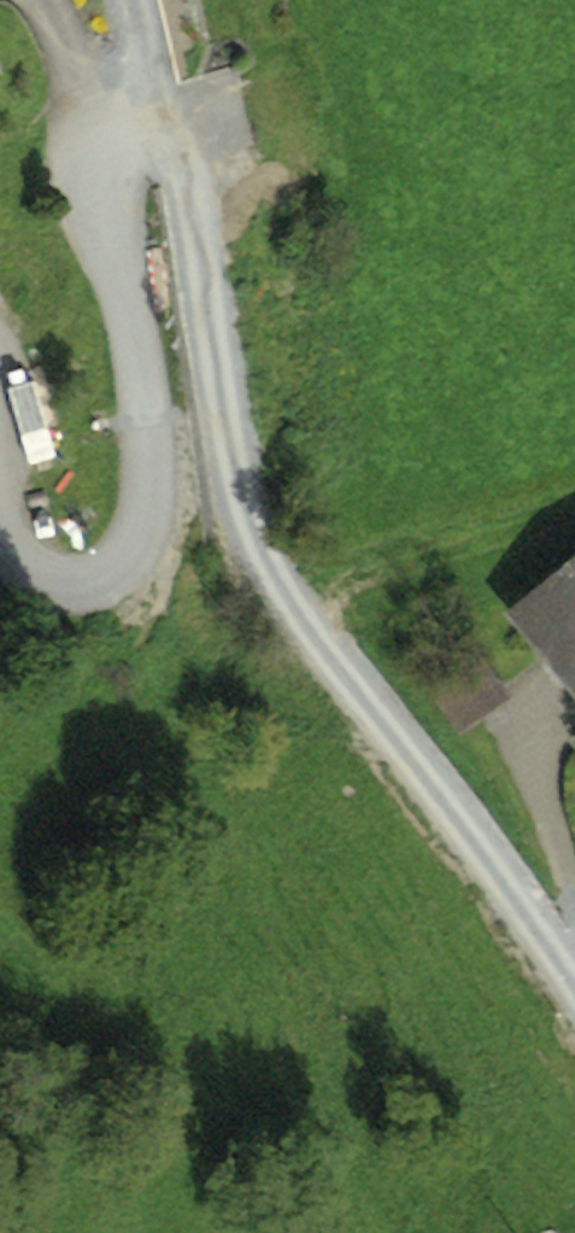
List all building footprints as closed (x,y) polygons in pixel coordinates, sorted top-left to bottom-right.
[(535,618),(574,664),(574,584),(535,618)]
